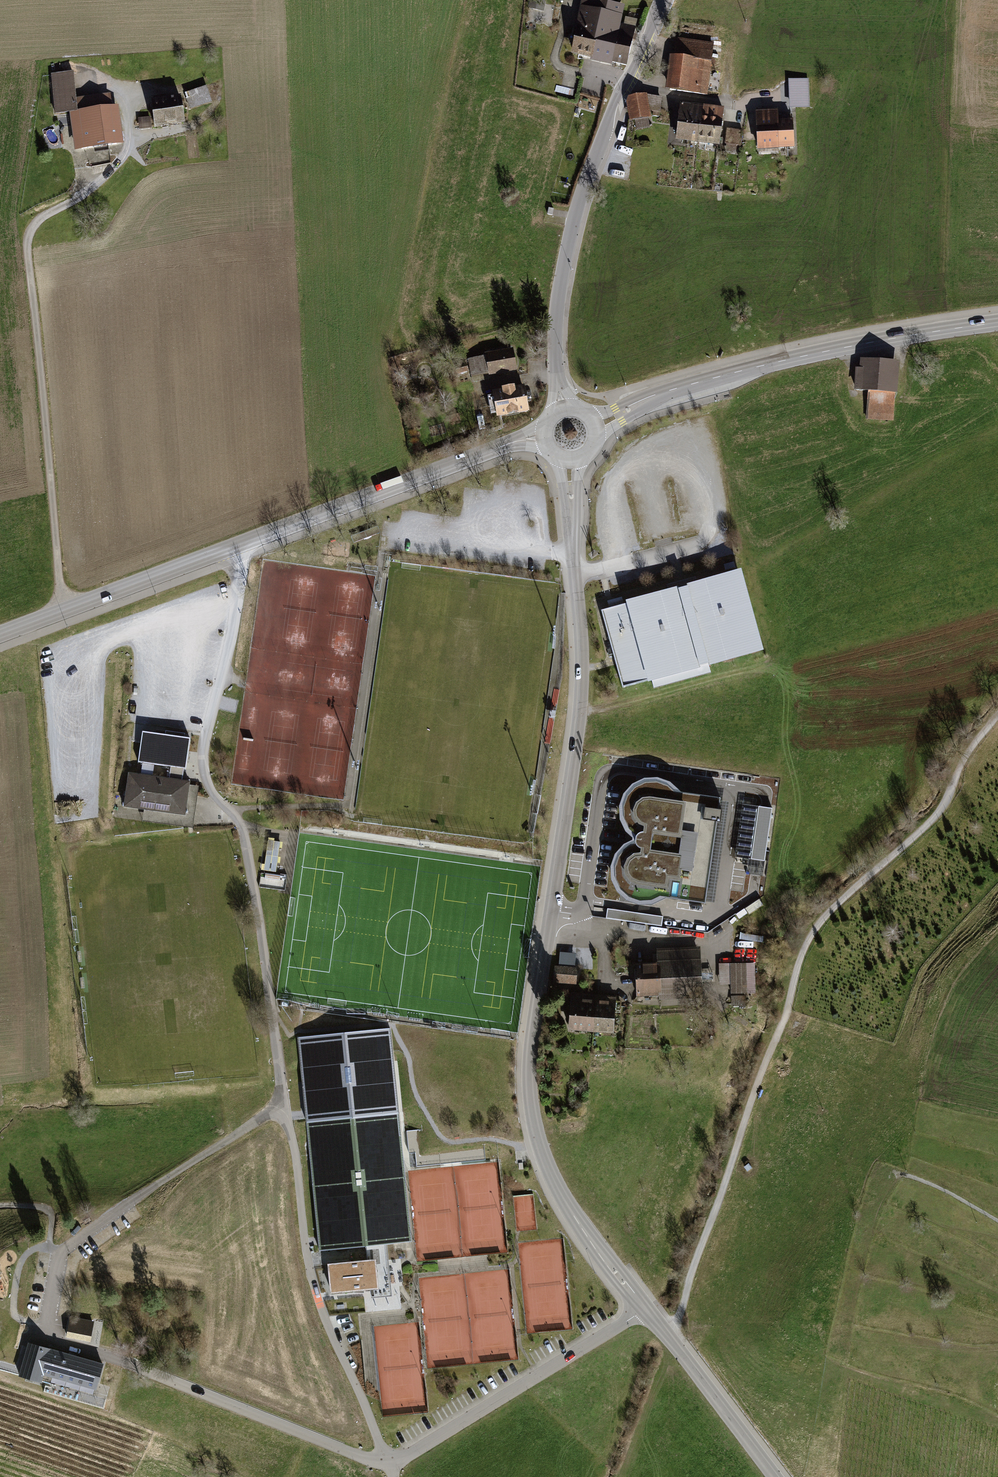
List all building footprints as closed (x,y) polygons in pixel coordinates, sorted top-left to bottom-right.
[(544,0),(529,0),(527,9),(543,12),(546,0),(544,0)] [(570,56),(591,61),(591,63),(612,67),(613,65),(621,24),(625,6),(596,0),(582,0),(570,56)] [(636,28),(621,24),(613,65),(627,68),(636,28)] [(670,57),(666,91),(708,96),(714,43),(677,39),(675,57),(670,57)] [(74,151),(123,145),(118,106),(113,107),(111,94),(77,98),(74,72),(51,75),(56,115),(69,114),(74,151)] [(789,79),(790,108),(810,107),(809,78),(789,79)] [(189,110),(212,102),(206,86),(183,94),(189,110)] [(651,119),(650,111),(661,113),(663,97),(647,96),(647,94),(628,97),(626,103),(630,122),(635,121),(636,130),(650,128),(648,119),(651,119)] [(151,101),(155,126),(184,122),(181,97),(151,101)] [(687,144),(693,106),(682,104),(676,143),(687,144)] [(704,107),(693,106),(687,144),(698,146),(704,107)] [(704,107),(698,146),(720,149),(725,110),(704,107)] [(780,148),(779,119),(778,108),(756,109),(758,149),(780,148)] [(779,119),(780,148),(795,147),(793,118),(779,119)] [(152,119),(140,119),(140,128),(152,127),(152,119)] [(743,131),(727,129),(725,145),(727,145),(726,153),(736,155),(737,146),(741,147),(743,131)] [(468,361),(472,383),(518,374),(513,349),(485,354),(486,358),(468,361)] [(900,361),(861,358),(860,368),(856,367),(854,390),(868,391),(866,419),(894,421),(896,393),(898,393),(900,361)] [(464,363),(453,365),(455,375),(466,373),(464,363)] [(499,420),(532,415),(527,388),(517,390),(517,388),(504,390),(504,392),(495,393),(496,401),(490,402),(492,414),(498,413),(499,420)] [(460,414),(448,416),(450,426),(462,424),(460,414)] [(607,608),(601,609),(622,689),(650,682),(652,689),(710,673),(708,667),(762,652),(740,569),(696,581),(695,577),(665,584),(667,590),(623,602),(622,597),(605,602),(607,608)] [(228,713),(238,714),(240,695),(231,694),(228,713)] [(190,739),(142,732),(138,762),(186,769),(190,739)] [(190,782),(128,773),(123,807),(124,807),(124,808),(144,811),(142,822),(193,829),(199,786),(190,785),(190,782)] [(629,835),(633,839),(633,845),(629,847),(621,852),(616,857),(613,865),(611,875),(614,885),(620,895),(631,902),(647,903),(659,898),(704,904),(718,798),(673,793),(668,790),(662,786),(653,783),(642,784),(633,787),(625,795),(619,805),(619,817),(623,828),(629,835)] [(766,827),(768,814),(748,811),(741,860),(761,862),(766,827)] [(280,842),(268,841),(264,871),(276,872),(280,842)] [(663,925),(664,916),(608,908),(607,917),(663,925)] [(658,962),(633,963),(635,1002),(703,1000),(701,949),(657,950),(658,962)] [(559,964),(576,967),(578,953),(561,951),(559,964)] [(730,965),(731,998),(756,998),(755,958),(740,958),(740,964),(730,965)] [(554,967),(552,985),(575,987),(577,969),(554,967)] [(570,994),(567,1032),(613,1036),(616,998),(570,994)] [(385,1244),(411,1241),(390,1028),(298,1037),(319,1250),(367,1246),(385,1244)] [(390,1286),(385,1244),(367,1246),(368,1261),(328,1264),(331,1292),(358,1289),(390,1286)] [(382,1299),(384,1313),(396,1312),(394,1297),(382,1299)] [(95,1321),(70,1316),(66,1337),(91,1341),(99,1343),(101,1331),(93,1329),(95,1321)] [(105,1358),(61,1346),(60,1351),(59,1351),(57,1358),(24,1349),(17,1372),(54,1382),(55,1378),(95,1389),(96,1389),(105,1358)]
